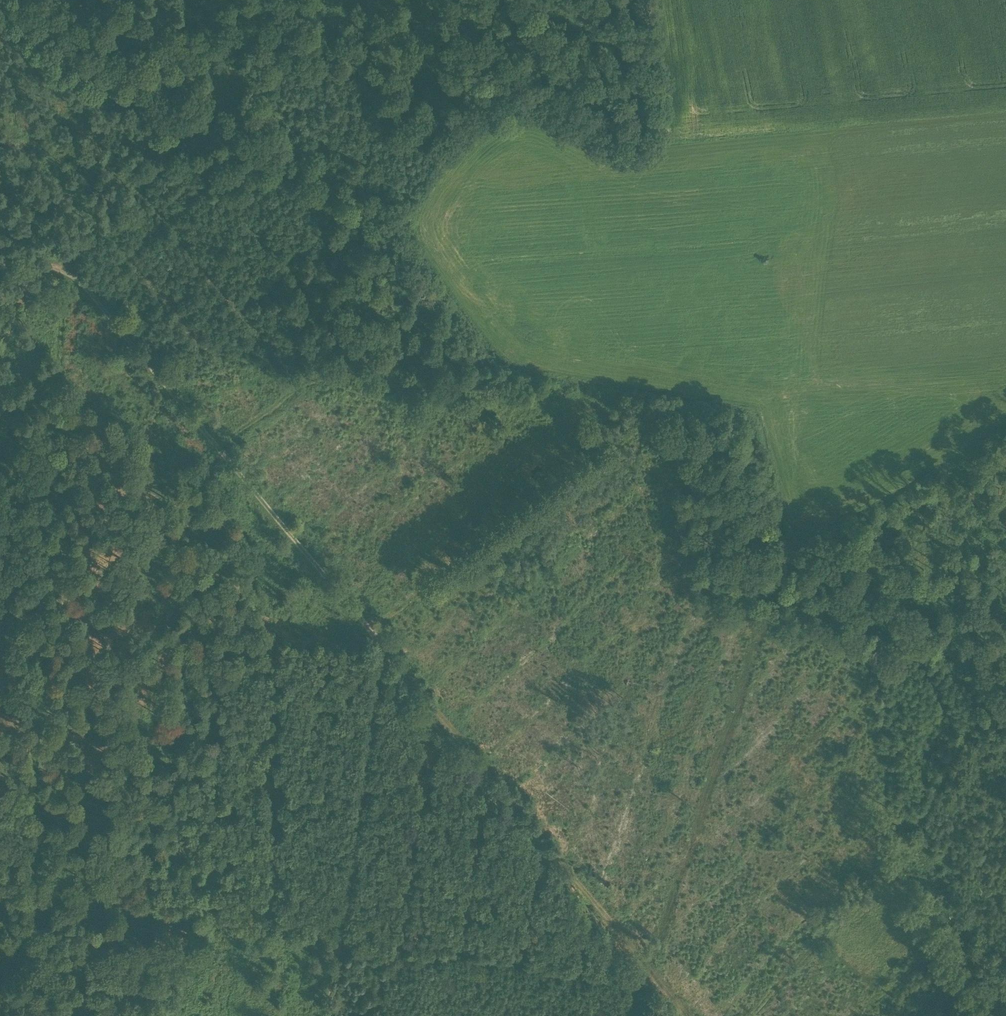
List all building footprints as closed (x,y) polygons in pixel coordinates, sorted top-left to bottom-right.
[(330,566),(335,563),(328,552),(323,555),(330,566)]
